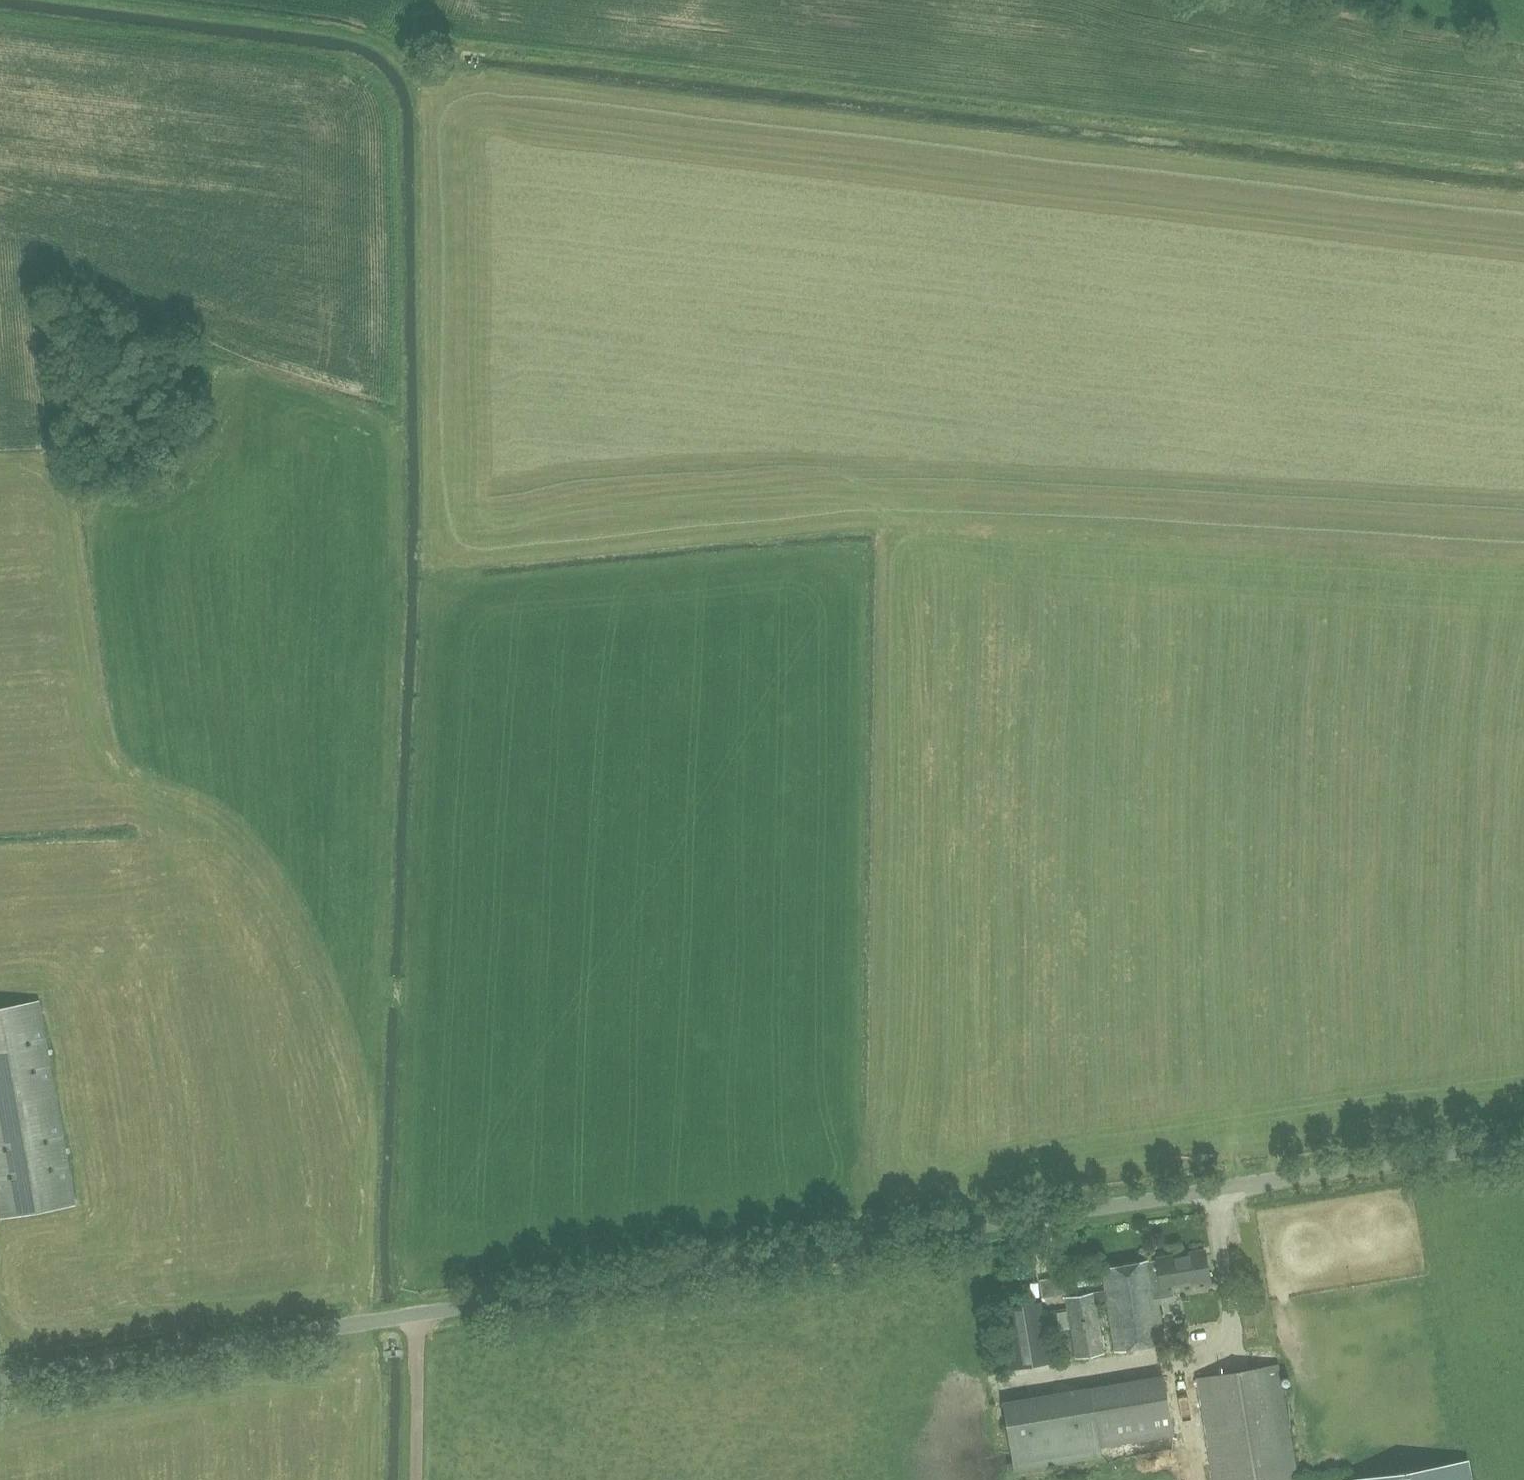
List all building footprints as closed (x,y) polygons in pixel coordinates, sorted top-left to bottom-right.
[(76,1202),(40,1005),(0,1012),(0,1211),(1,1215),(76,1202)] [(1157,1287),(1208,1279),(1203,1250),(1103,1267),(1107,1289),(1067,1296),(1078,1357),(1105,1352),(1096,1301),(1108,1299),(1117,1350),(1166,1342),(1157,1287)] [(1179,1285),(1180,1299),(1203,1298),(1201,1283),(1179,1285)] [(1054,1360),(1043,1304),(1004,1311),(1015,1368),(1054,1360)] [(1216,1479),(1300,1479),(1280,1364),(1199,1378),(1216,1479)] [(1166,1375),(1092,1387),(1101,1445),(1175,1433),(1166,1375)] [(1103,1455),(1101,1445),(1092,1387),(1005,1401),(1016,1469),(1103,1455)] [(1343,1479),(1472,1479),(1469,1459),(1343,1479)]
